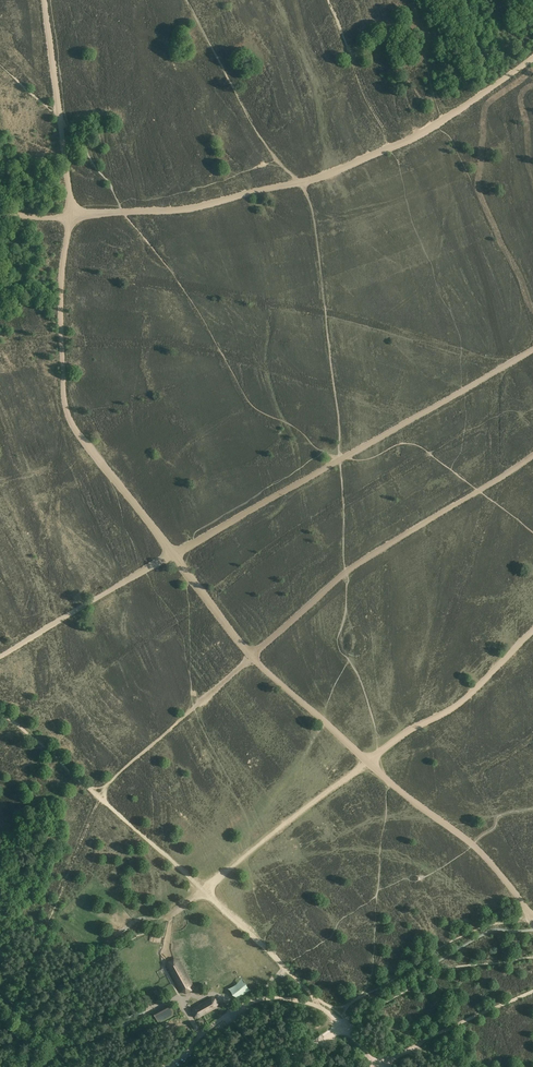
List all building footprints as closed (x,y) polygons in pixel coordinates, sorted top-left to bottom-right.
[(168,961),(167,966),(181,992),(186,993),(190,991),(192,990),(193,985),(179,959),(174,958),(171,960),(168,961)] [(193,1008),(192,1011),(195,1016),(198,1017),(218,1007),(219,1003),(217,1001),(216,998),(212,997),(193,1008)]
